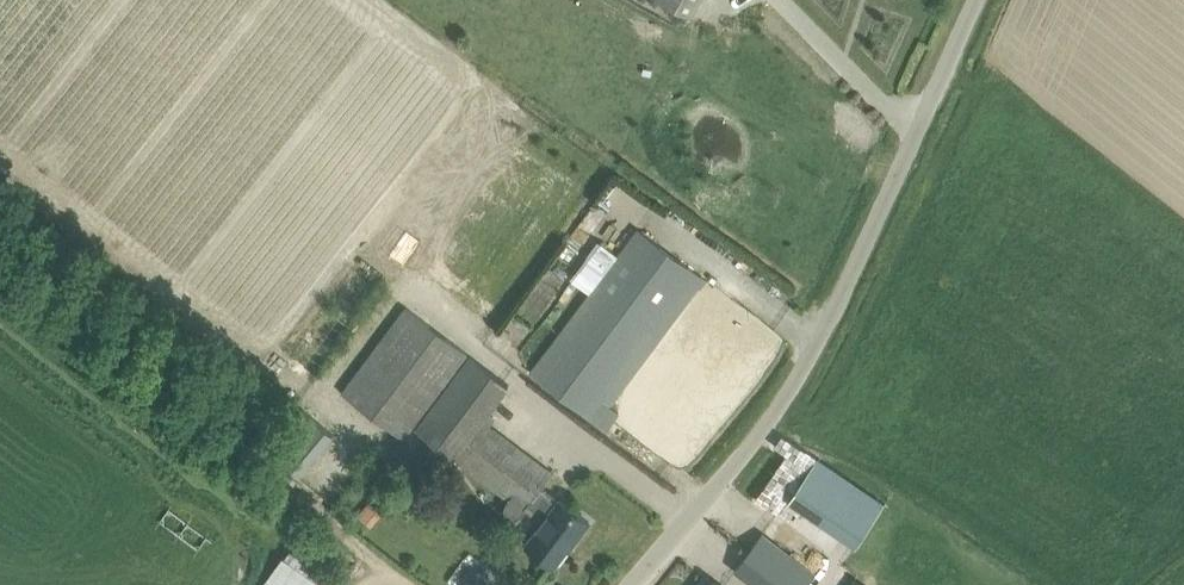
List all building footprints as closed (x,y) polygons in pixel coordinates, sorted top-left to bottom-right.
[(690,14),(698,0),(663,0),(690,14)] [(530,373),(606,430),(619,413),(608,405),(697,286),(700,288),(706,280),(638,229),(530,373)] [(343,393),(403,438),(466,353),(407,308),(343,393)] [(415,429),(509,499),(505,504),(504,510),(506,515),(511,518),(516,519),(518,518),(523,514),(526,510),(543,522),(527,543),(554,564),(574,538),(575,540),(589,522),(542,487),(553,473),(493,428),(498,420),(488,412),(508,385),(470,356),(415,429)] [(299,475),(329,432),(305,415),(274,458),(299,475)] [(789,500),(855,545),(883,504),(816,459),(789,500)] [(653,502),(665,488),(653,478),(641,492),(653,502)] [(357,516),(372,528),(384,513),(369,501),(357,516)] [(756,584),(806,584),(814,574),(762,535),(736,569),(756,584)] [(853,577),(847,584),(864,584),(853,577)]
